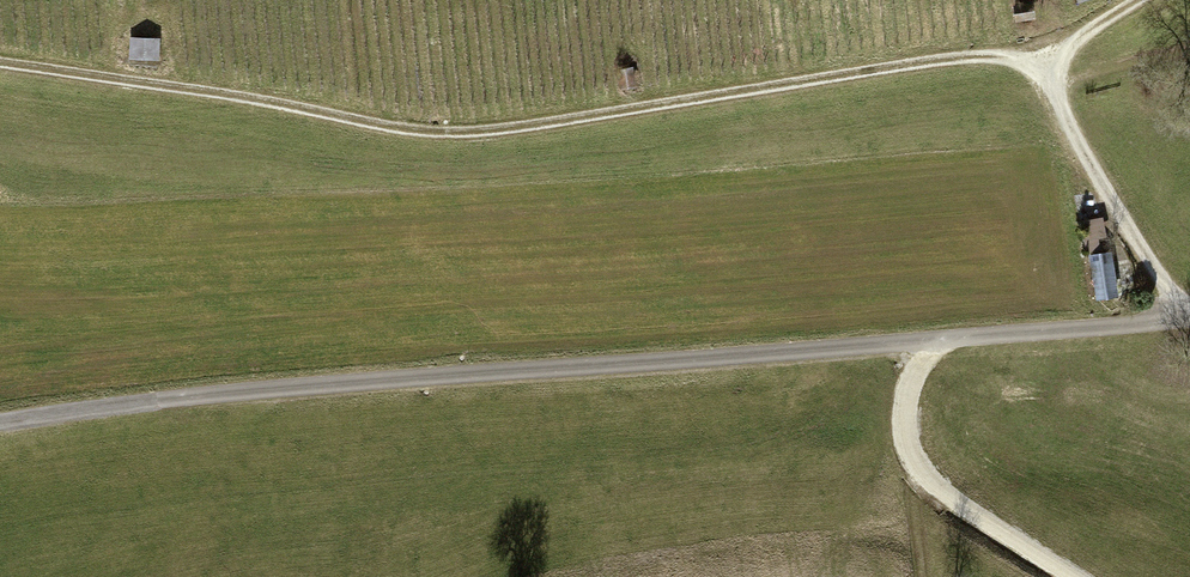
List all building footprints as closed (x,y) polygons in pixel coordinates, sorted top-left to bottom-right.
[(1027,5),(1014,7),(1016,22),(1029,20),(1027,5)] [(132,40),(131,59),(157,60),(158,41),(132,40)] [(1104,217),(1084,220),(1096,301),(1119,298),(1112,252),(1110,253),(1104,217)]
